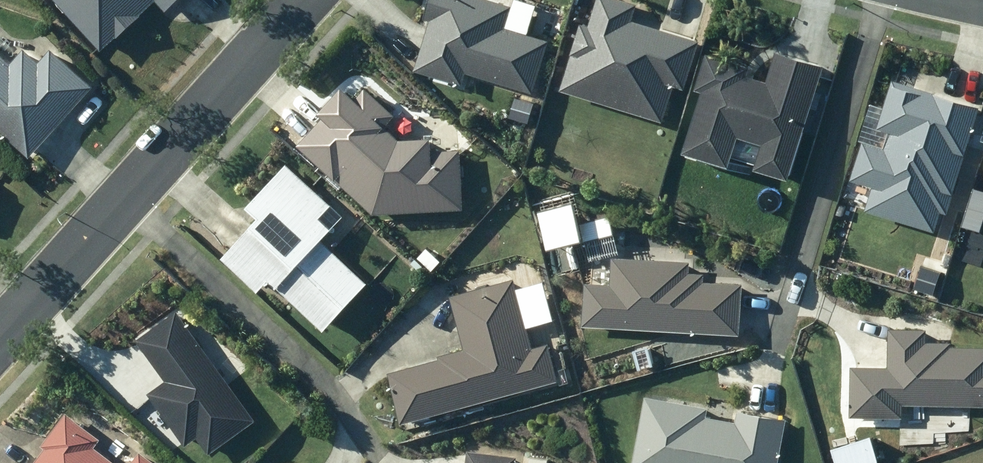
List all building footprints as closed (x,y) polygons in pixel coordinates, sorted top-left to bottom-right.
[(512,3),(500,0),(432,0),(428,16),(432,17),(419,71),(465,82),(467,73),(536,90),(547,41),(505,31),(512,3)] [(639,2),(632,0),(600,0),(592,26),(580,23),(562,89),(667,119),(677,84),(688,87),(702,38),(634,18),(639,2)] [(55,49),(41,65),(27,52),(13,66),(0,54),(0,132),(29,158),(95,87),(55,49)] [(751,66),(707,53),(696,88),(705,91),(688,151),(733,164),(742,134),(768,142),(761,167),(794,177),(825,66),(777,53),(769,82),(748,76),(751,66)] [(865,211),(937,231),(943,211),(949,213),(978,104),(894,82),(881,128),(891,131),(887,146),(864,140),(853,182),(871,187),(865,211)] [(407,137),(390,124),(397,115),(370,89),(360,99),(345,88),(322,110),(329,118),(300,144),(375,214),(463,209),(463,150),(443,149),(427,134),(422,139),(411,131),(407,137)] [(288,163),(249,205),(262,217),(225,256),(263,291),(273,280),(327,330),(372,282),(325,239),(335,228),(324,218),(335,207),(288,163)] [(680,264),(680,260),(615,257),(614,284),(588,283),(586,326),(743,333),(746,283),(709,282),(710,276),(691,275),(691,264),(680,264)] [(466,348),(440,355),(441,359),(390,372),(402,421),(561,380),(551,343),(535,347),(517,277),(452,294),(466,348)] [(177,309),(138,337),(169,380),(149,394),(187,446),(199,437),(211,452),(256,419),(177,309)] [(950,345),(950,342),(927,341),(927,330),(890,328),(888,369),(853,367),(851,414),(886,416),(904,417),(905,402),(982,406),(982,347),(950,345)] [(793,420),(738,409),(736,418),(647,399),(634,462),(784,462),(793,420)] [(102,450),(107,443),(70,415),(34,462),(119,462),(102,450)] [(549,457),(470,450),(469,462),(548,462),(549,457)] [(144,452),(136,462),(158,462),(144,452)]
